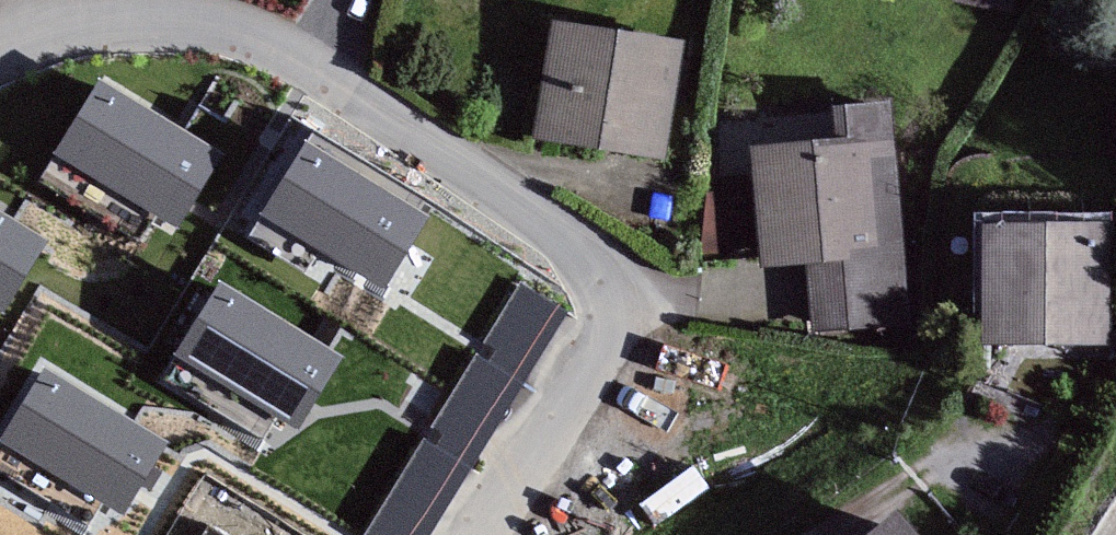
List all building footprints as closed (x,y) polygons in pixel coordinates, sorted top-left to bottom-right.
[(680,47),(555,28),(540,131),(665,150),(680,47)] [(218,154),(100,80),(58,146),(176,221),(218,154)] [(886,107),(839,111),(842,142),(758,149),(767,262),(815,257),(821,322),(904,315),(886,107)] [(426,217),(308,143),(265,210),(383,284),(426,217)] [(0,214),(0,308),(2,310),(45,243),(0,214)] [(1102,225),(990,225),(990,340),(1102,340),(1102,225)] [(342,358),(224,283),(182,350),(300,424),(342,358)] [(522,288),(372,534),(426,534),(562,312),(522,288)] [(163,446),(45,372),(3,439),(120,513),(163,446)] [(705,487),(692,469),(642,504),(655,522),(705,487)] [(901,519),(881,534),(914,534),(901,519)]
